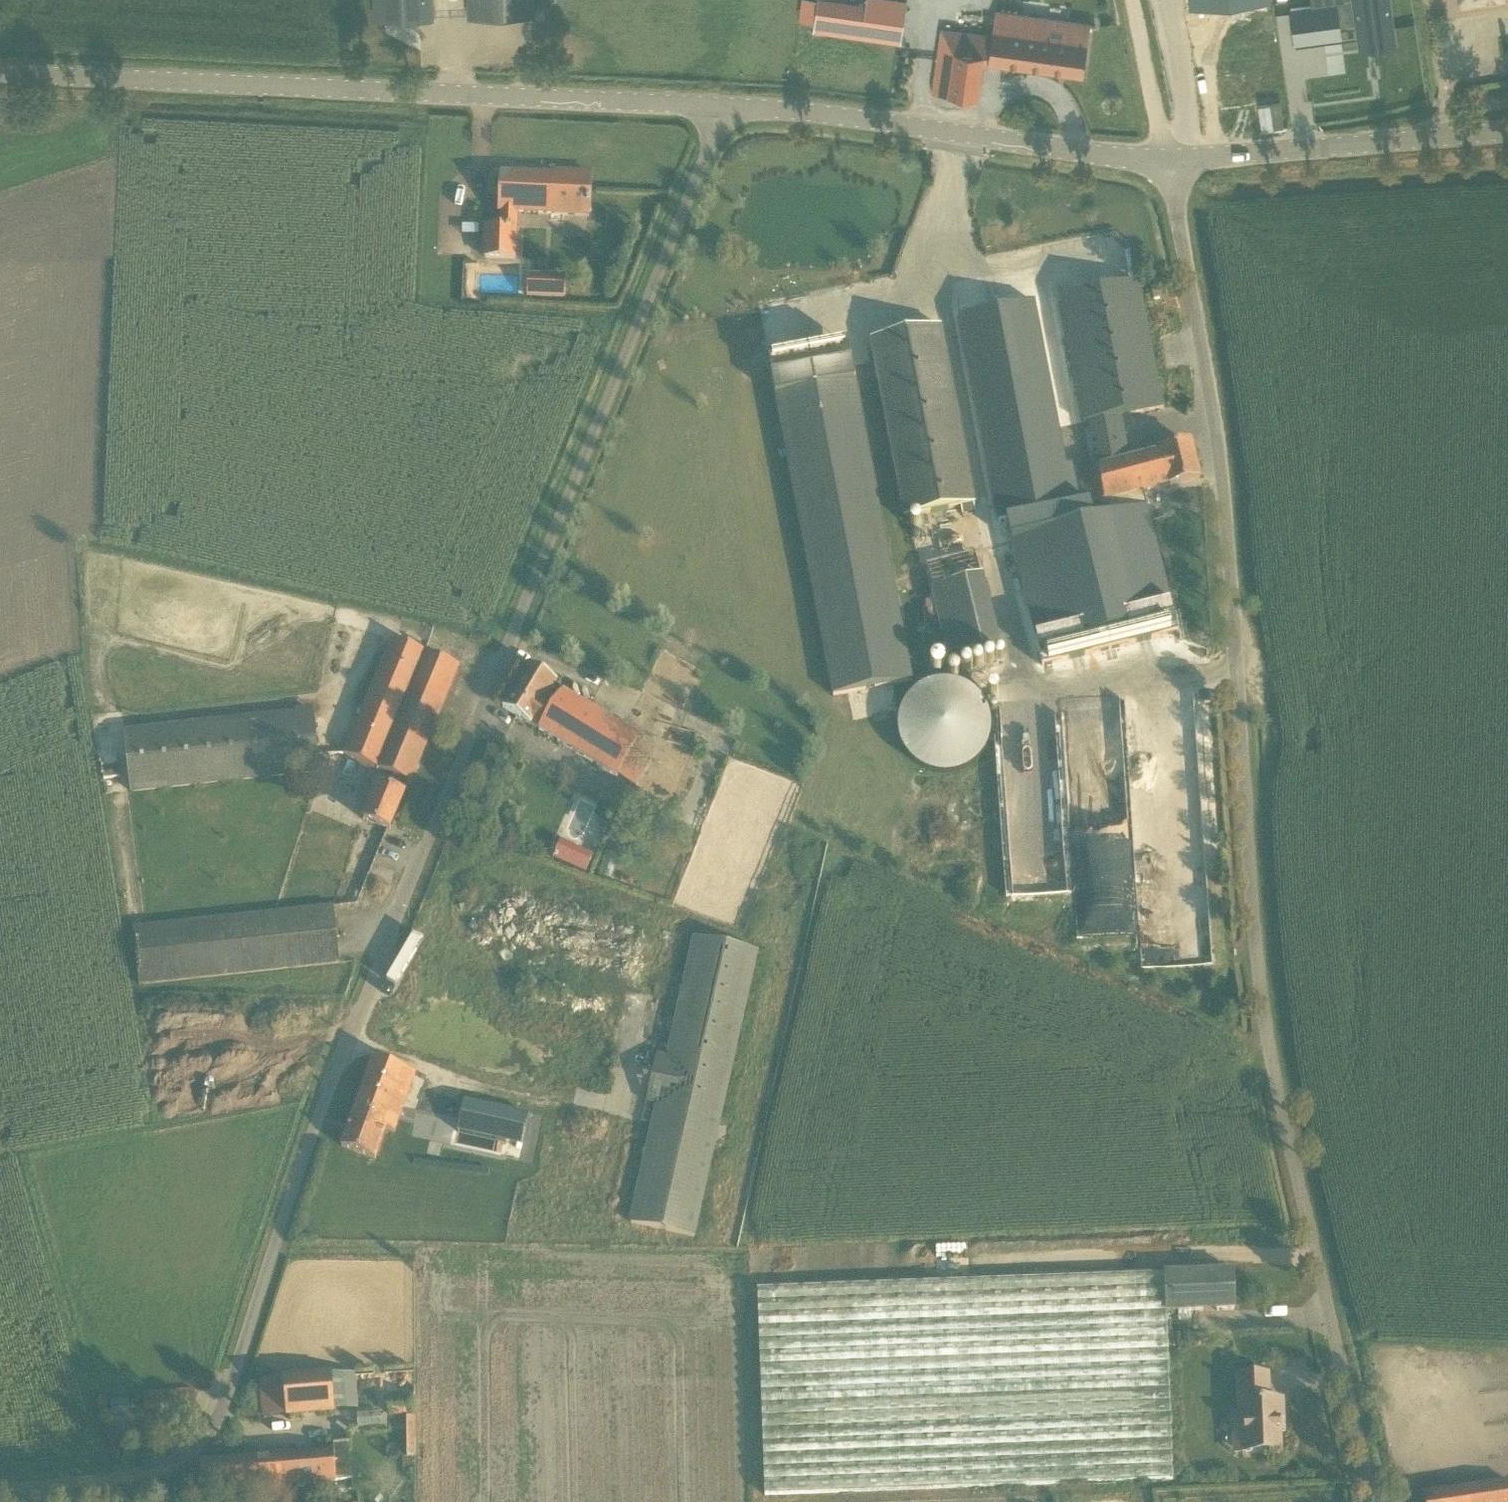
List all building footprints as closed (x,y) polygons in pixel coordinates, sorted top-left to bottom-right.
[(433,17),(432,0),(374,0),(375,19),(433,17)] [(534,0),(468,0),(468,16),(534,14),(534,0)] [(813,29),(814,29),(860,35),(901,41),(907,0),(865,0),(865,2),(855,0),(817,0),(813,29)] [(1290,7),(1295,42),(1295,44),(1297,44),(1296,41),(1341,35),(1340,34),(1339,27),(1339,25),(1355,23),(1355,25),(1356,33),(1357,36),(1358,44),(1359,44),(1359,39),(1374,37),(1375,42),(1392,39),(1386,0),(1314,0),(1315,4),(1290,7)] [(1066,20),(1056,18),(1008,12),(997,10),(995,10),(991,34),(940,27),(932,92),(977,98),(983,60),(1083,74),(1090,23),(1066,20)] [(516,212),(589,216),(591,174),(555,172),(555,176),(502,174),(500,212),(502,212),(501,228),(486,227),(484,257),(515,259),(516,229),(515,228),(516,212)] [(528,273),(527,297),(566,299),(567,274),(528,273)] [(1121,417),(1163,409),(1138,282),(1059,298),(1084,424),(1089,423),(1091,434),(1123,427),(1121,417)] [(1033,300),(958,315),(1000,520),(1075,505),(1033,300)] [(905,518),(975,504),(940,327),(871,340),(905,518)] [(911,681),(848,344),(769,360),(833,696),(911,681)] [(1161,453),(1117,464),(1079,474),(1086,507),(1140,493),(1169,486),(1170,487),(1199,479),(1190,445),(1161,452),(1161,453)] [(1148,507),(1012,540),(1043,666),(1179,632),(1148,507)] [(951,667),(1002,655),(983,576),(977,577),(975,571),(962,574),(964,581),(932,588),(951,667)] [(376,657),(384,660),(344,755),(394,776),(389,789),(379,784),(364,820),(390,831),(459,667),(392,639),(388,649),(380,646),(376,657)] [(546,701),(557,683),(529,665),(503,708),(617,778),(641,739),(562,692),(553,705),(546,701)] [(978,776),(992,693),(913,681),(900,763),(978,776)] [(320,776),(313,707),(296,708),(297,712),(124,730),(131,794),(303,775),(304,778),(320,776)] [(616,813),(600,805),(595,816),(611,824),(616,813)] [(581,858),(576,869),(585,873),(590,862),(581,858)] [(334,907),(134,928),(139,985),(340,964),(334,907)] [(694,936),(688,964),(652,1125),(630,1223),(695,1238),(715,1151),(760,951),(758,951),(743,948),(694,936)] [(386,1129),(395,1132),(415,1074),(374,1059),(342,1147),(375,1159),(386,1129)] [(464,1102),(457,1132),(522,1146),(529,1116),(464,1102)] [(1233,1272),(757,1290),(765,1495),(1173,1480),(1167,1316),(1174,1316),(1174,1313),(1234,1310),(1233,1272)] [(1244,1414),(1245,1454),(1281,1453),(1280,1419),(1283,1419),(1282,1400),(1268,1401),(1267,1375),(1239,1376),(1240,1414),(1244,1414)] [(281,1380),(276,1380),(261,1381),(264,1418),(284,1416),(335,1412),(332,1376),(281,1380)] [(411,1392),(388,1394),(390,1417),(413,1415),(411,1392)] [(285,1490),(317,1487),(317,1483),(336,1481),(333,1452),(284,1456),(283,1447),(269,1448),(270,1457),(202,1463),(205,1492),(256,1488),(258,1501),(285,1501),(287,1501),(285,1490)] [(1423,1494),(1424,1501),(1507,1501),(1507,1482),(1423,1494)]
